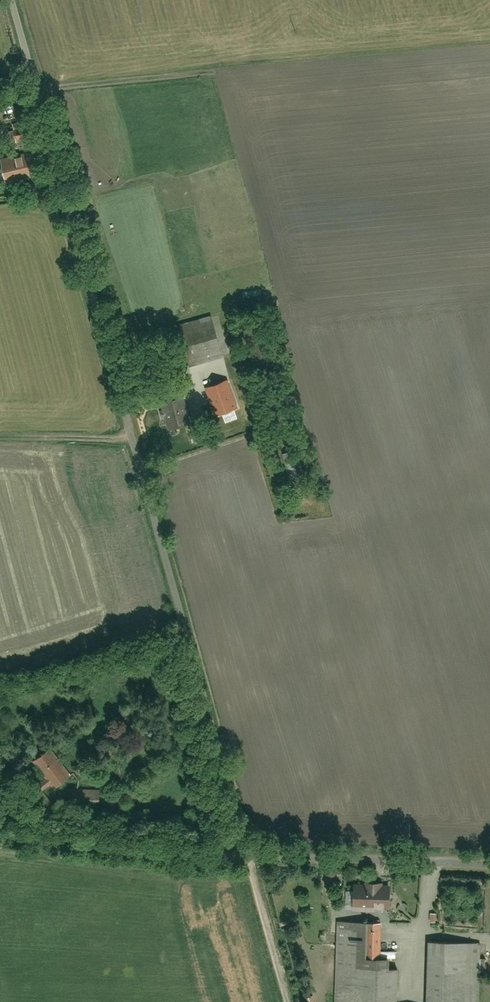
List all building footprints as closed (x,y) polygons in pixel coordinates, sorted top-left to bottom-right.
[(0,185),(36,178),(32,153),(0,159),(0,183),(0,185)] [(178,323),(185,362),(224,355),(217,316),(178,323)] [(226,378),(200,385),(215,434),(241,426),(226,378)] [(177,396),(157,400),(163,430),(183,426),(177,396)] [(50,748),(33,760),(51,786),(68,774),(50,748)] [(78,793),(76,809),(100,811),(101,795),(78,793)] [(389,885),(354,884),(353,908),(388,910),(389,885)] [(397,967),(382,966),(383,923),(333,922),(331,1001),(396,1001),(397,967)] [(478,942),(427,941),(425,1001),(476,1001),(478,942)]
